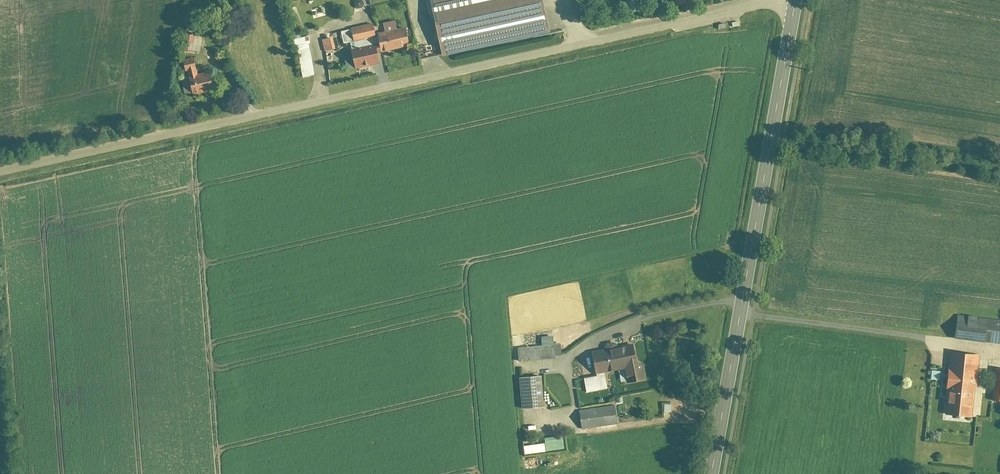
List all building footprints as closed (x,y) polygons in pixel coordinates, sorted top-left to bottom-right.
[(442,55),(549,32),(542,0),(430,0),(442,55)] [(632,16),(642,13),(638,0),(628,3),(632,16)] [(320,7),(323,19),(338,16),(334,3),(320,7)] [(382,34),(387,52),(416,46),(411,28),(397,31),(395,22),(383,25),(385,34),(382,34)] [(351,28),(354,41),(378,36),(375,23),(351,28)] [(301,80),(317,76),(308,38),(292,42),(301,80)] [(351,51),(355,69),(381,64),(378,46),(351,51)] [(197,59),(183,62),(192,97),(216,91),(211,71),(201,74),(197,59)] [(956,339),(999,344),(999,320),(959,316),(956,339)] [(628,385),(645,381),(636,342),(593,352),(599,375),(624,369),(628,385)] [(518,349),(519,362),(558,358),(556,345),(518,349)] [(951,354),(946,419),(975,421),(980,356),(951,354)] [(992,404),(999,405),(999,373),(994,372),(992,404)] [(581,381),(584,394),(607,390),(604,376),(581,381)] [(543,377),(519,379),(523,411),(546,409),(543,377)] [(578,409),(581,429),(618,425),(616,405),(578,409)] [(524,446),(525,454),(545,452),(544,443),(524,446)]
